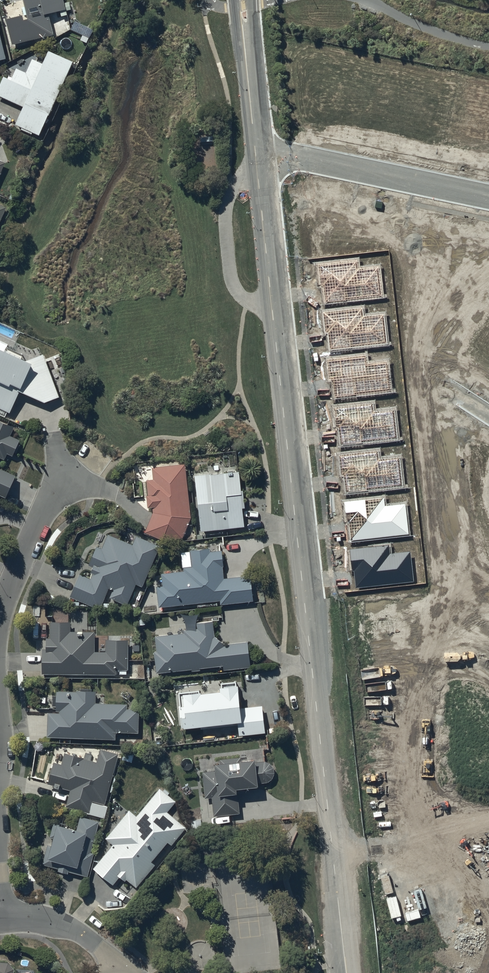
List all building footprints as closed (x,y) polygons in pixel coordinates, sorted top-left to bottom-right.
[(28,19),(25,20),(24,15),(7,19),(13,43),(53,34),(49,13),(66,9),(63,0),(24,0),(28,19)] [(51,48),(45,61),(34,55),(28,69),(18,64),(13,75),(6,71),(0,84),(0,92),(25,103),(17,121),(22,124),(22,125),(33,131),(34,128),(40,131),(73,59),(51,48)] [(357,259),(318,264),(320,286),(322,286),(324,302),(382,296),(379,266),(358,268),(357,259)] [(363,308),(323,312),(326,335),(328,334),(329,351),(387,345),(384,315),(363,317),(363,308)] [(0,348),(0,407),(9,411),(18,390),(44,402),(59,397),(45,354),(27,360),(0,348)] [(365,355),(326,359),(329,382),(331,381),(332,398),(390,392),(387,362),(366,364),(365,355)] [(374,403),(335,407),(337,430),(339,429),(341,446),(399,440),(395,410),(375,412),(374,403)] [(1,457),(6,460),(8,454),(13,456),(20,440),(10,436),(14,427),(0,421),(0,459),(1,457)] [(378,449),(339,453),(341,475),(343,475),(345,492),(403,485),(399,455),(379,457),(378,449)] [(185,464),(152,467),(153,479),(147,480),(148,494),(146,494),(147,509),(153,508),(153,513),(145,532),(162,540),(184,537),(191,518),(185,464)] [(6,497),(16,476),(0,469),(0,495),(6,497)] [(240,471),(196,476),(202,531),(245,526),(243,508),(246,507),(244,490),(242,490),(240,471)] [(384,498),(345,502),(348,524),(349,524),(351,541),(409,535),(406,504),(385,507),(384,498)] [(92,580),(81,575),(71,597),(94,607),(95,605),(101,607),(109,589),(112,590),(109,598),(127,607),(137,585),(143,587),(161,546),(137,536),(133,545),(109,535),(103,549),(98,547),(90,565),(94,567),(92,572),(95,574),(92,580)] [(389,545),(350,549),(352,571),(354,571),(356,588),(414,582),(410,551),(390,554),(389,545)] [(211,547),(190,549),(192,567),(184,568),(184,571),(162,573),(164,587),(157,587),(159,607),(221,600),(221,604),(253,601),(250,576),(224,579),(222,567),(224,567),(222,550),(211,552),(211,547)] [(184,633),(156,635),(157,652),(154,652),(156,673),(192,670),(192,671),(201,670),(200,668),(224,665),(224,670),(250,667),(248,642),(224,644),(224,643),(223,643),(223,642),(222,642),(222,641),(221,641),(221,640),(220,640),(220,639),(219,639),(218,639),(218,638),(217,638),(216,638),(215,637),(214,637),(213,621),(197,623),(197,628),(184,629),(184,633)] [(71,622),(50,622),(50,638),(47,638),(47,649),(43,649),(43,674),(117,674),(117,670),(128,670),(128,640),(107,640),(107,651),(95,651),(95,632),(88,632),(88,628),(78,628),(78,632),(71,632),(71,622)] [(180,709),(182,728),(236,723),(237,736),(262,734),(260,706),(239,708),(237,685),(234,685),(234,682),(219,684),(219,688),(218,688),(218,691),(198,693),(198,691),(177,692),(178,709),(180,709)] [(48,713),(48,737),(115,739),(116,732),(139,733),(140,710),(127,709),(127,704),(104,704),(104,695),(97,694),(97,692),(77,691),(77,692),(57,691),(57,695),(53,695),(52,706),(57,706),(57,711),(60,711),(60,713),(48,713)] [(97,761),(66,753),(62,765),(54,763),(49,784),(71,790),(66,807),(90,813),(93,801),(105,804),(118,754),(100,749),(97,761)] [(217,770),(203,771),(205,798),(212,798),(214,816),(240,814),(238,788),(259,786),(259,783),(268,782),(269,782),(270,781),(271,780),(272,780),(272,779),(273,778),(273,777),(274,776),(274,775),(274,774),(274,773),(274,772),(274,771),(274,770),(274,769),(273,768),(273,767),(273,766),(272,766),(272,765),(271,765),(271,764),(270,764),(269,763),(268,762),(267,762),(266,762),(256,762),(256,760),(242,760),(242,757),(220,759),(221,763),(216,763),(217,770)] [(106,839),(113,845),(94,868),(114,884),(120,876),(125,881),(127,879),(137,887),(155,865),(151,861),(168,842),(172,845),(186,828),(168,813),(176,802),(168,795),(170,793),(162,786),(137,816),(129,810),(106,839)] [(81,816),(77,829),(54,822),(50,837),(54,838),(52,845),(48,844),(43,864),(88,877),(95,853),(91,852),(100,821),(81,816)] [(12,969),(12,968),(11,968),(11,967),(10,967),(10,966),(9,966),(9,965),(8,965),(8,964),(7,964),(6,964),(5,963),(4,963),(3,963),(2,963),(1,963),(0,963),(0,972),(12,972),(12,969)]
